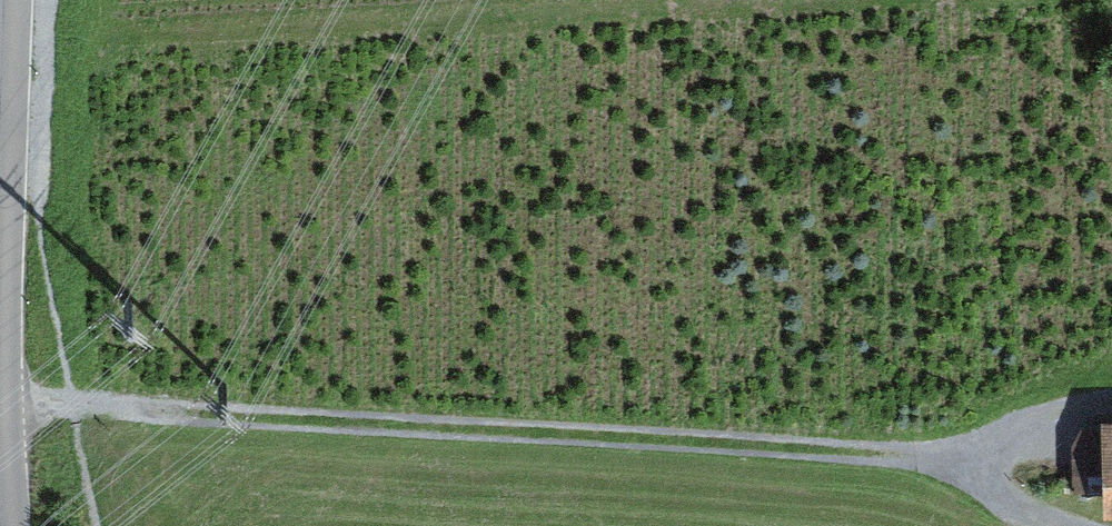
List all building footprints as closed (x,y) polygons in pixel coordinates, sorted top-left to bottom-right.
[(1100,422),(1102,525),(1111,525),(1111,422),(1100,422)]
